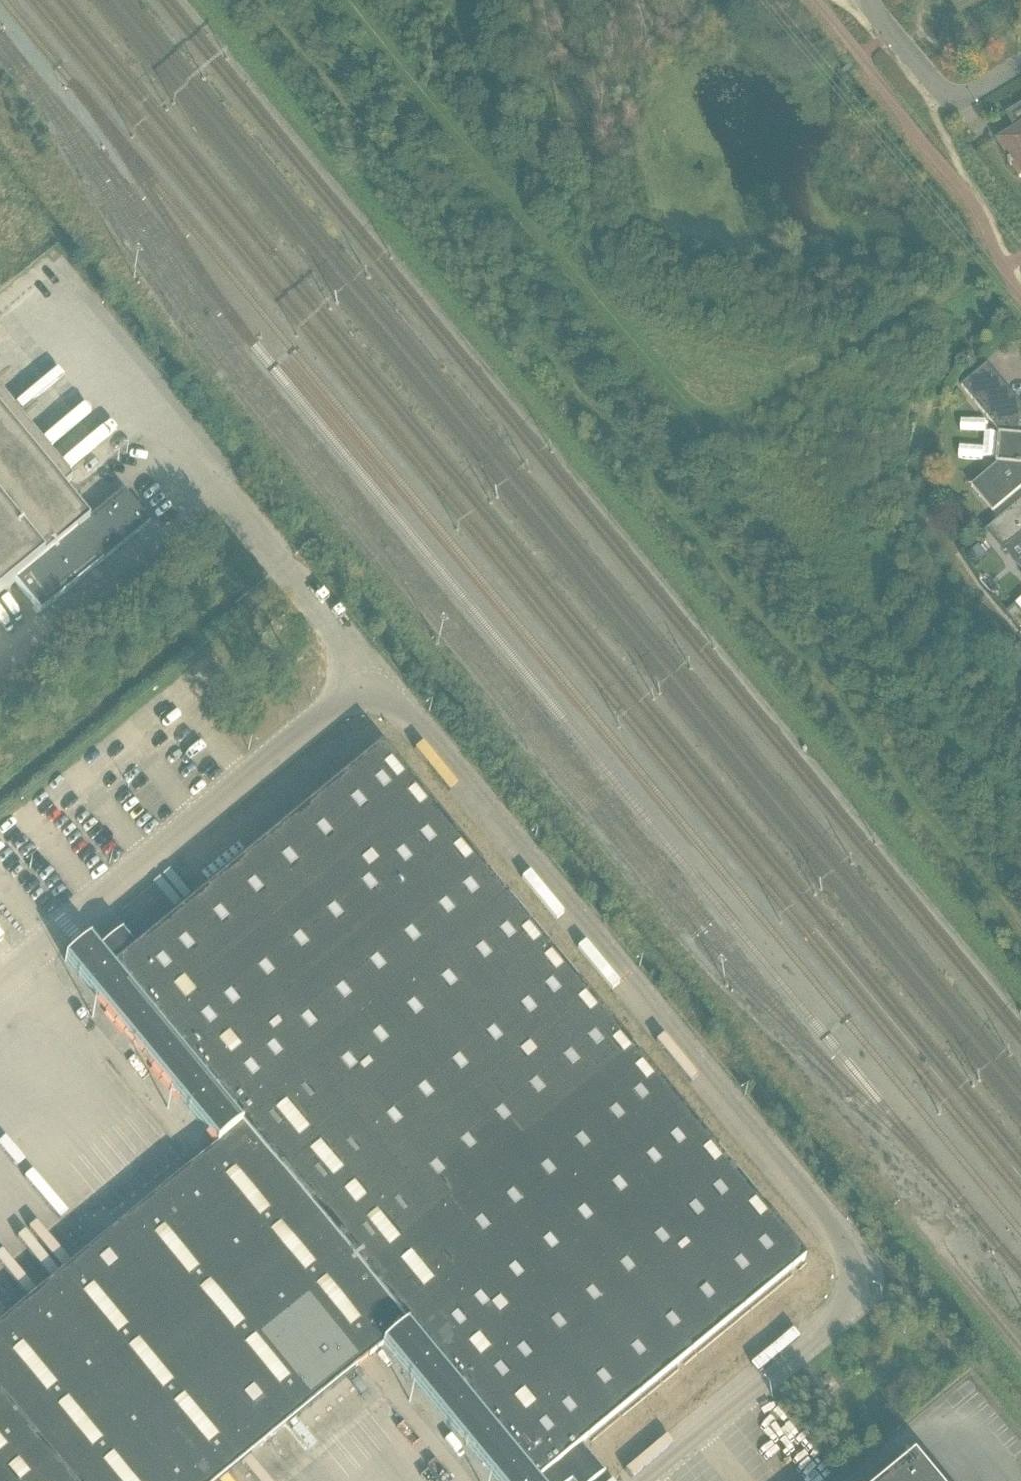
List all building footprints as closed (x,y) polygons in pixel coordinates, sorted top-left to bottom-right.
[(1014,130),(997,141),(1009,161),(1007,162),(1010,166),(1012,165),(1020,178),(1020,177),(1020,126),(1014,130)] [(972,378),(961,387),(1001,434),(999,434),(996,464),(998,464),(971,486),(993,512),(1020,489),(1020,405),(987,365),(972,378)] [(15,583),(40,614),(150,523),(123,491),(88,520),(61,488),(72,479),(0,392),(0,595),(15,583)] [(63,442),(102,406),(95,398),(56,434),(63,442)] [(988,530),(1005,550),(1020,569),(1020,502),(1020,503),(988,530)] [(977,547),(965,557),(974,567),(986,558),(977,547)] [(1006,614),(1020,630),(1020,629),(1020,612),(1016,606),(1006,614)] [(383,1346),(494,1480),(595,1480),(604,1473),(581,1445),(805,1261),(381,747),(135,950),(121,933),(98,952),(89,941),(65,961),(217,1146),(0,1325),(0,1480),(219,1480),(383,1346)] [(919,1462),(895,1480),(935,1480),(919,1462)]
